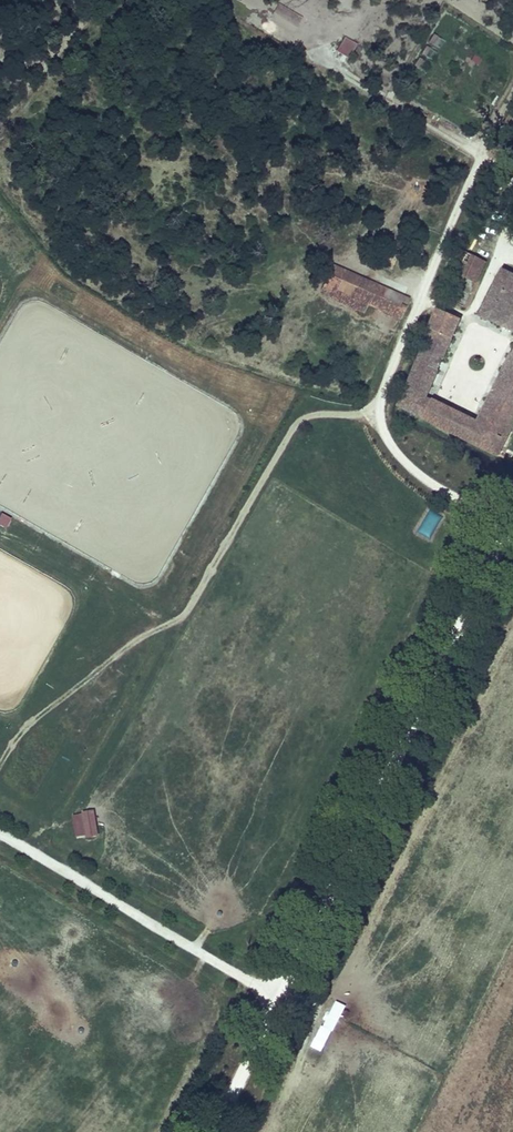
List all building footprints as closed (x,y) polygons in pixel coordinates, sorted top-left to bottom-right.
[(433,36),(429,44),(439,49),(443,42),(433,36)] [(349,60),(357,44),(344,37),(336,54),(349,60)] [(425,48),(421,56),(433,61),(437,53),(425,48)] [(425,73),(428,64),(417,60),(414,69),(425,73)] [(491,74),(488,81),(503,88),(506,81),(491,74)] [(491,108),(495,101),(481,93),(477,100),(491,108)] [(485,263),(462,252),(457,263),(462,266),(458,274),(476,282),(485,263)] [(321,288),(335,301),(356,311),(368,283),(330,267),(321,288)] [(479,316),(512,333),(512,277),(501,271),(479,316)] [(459,279),(456,294),(469,298),(473,283),(459,279)] [(368,283),(356,311),(365,315),(369,306),(397,320),(406,300),(368,283)] [(450,284),(445,296),(451,299),(457,287),(450,284)] [(430,335),(419,361),(436,369),(458,320),(437,311),(426,334),(430,335)] [(398,406),(498,458),(512,426),(512,350),(477,424),(424,398),(421,405),(403,397),(398,406)] [(419,361),(403,397),(421,405),(424,398),(436,369),(419,361)] [(0,514),(0,524),(6,527),(12,517),(2,511),(0,514)] [(96,810),(73,812),(75,837),(98,835),(96,810)] [(334,999),(313,1046),(324,1051),(345,1003),(334,999)]
